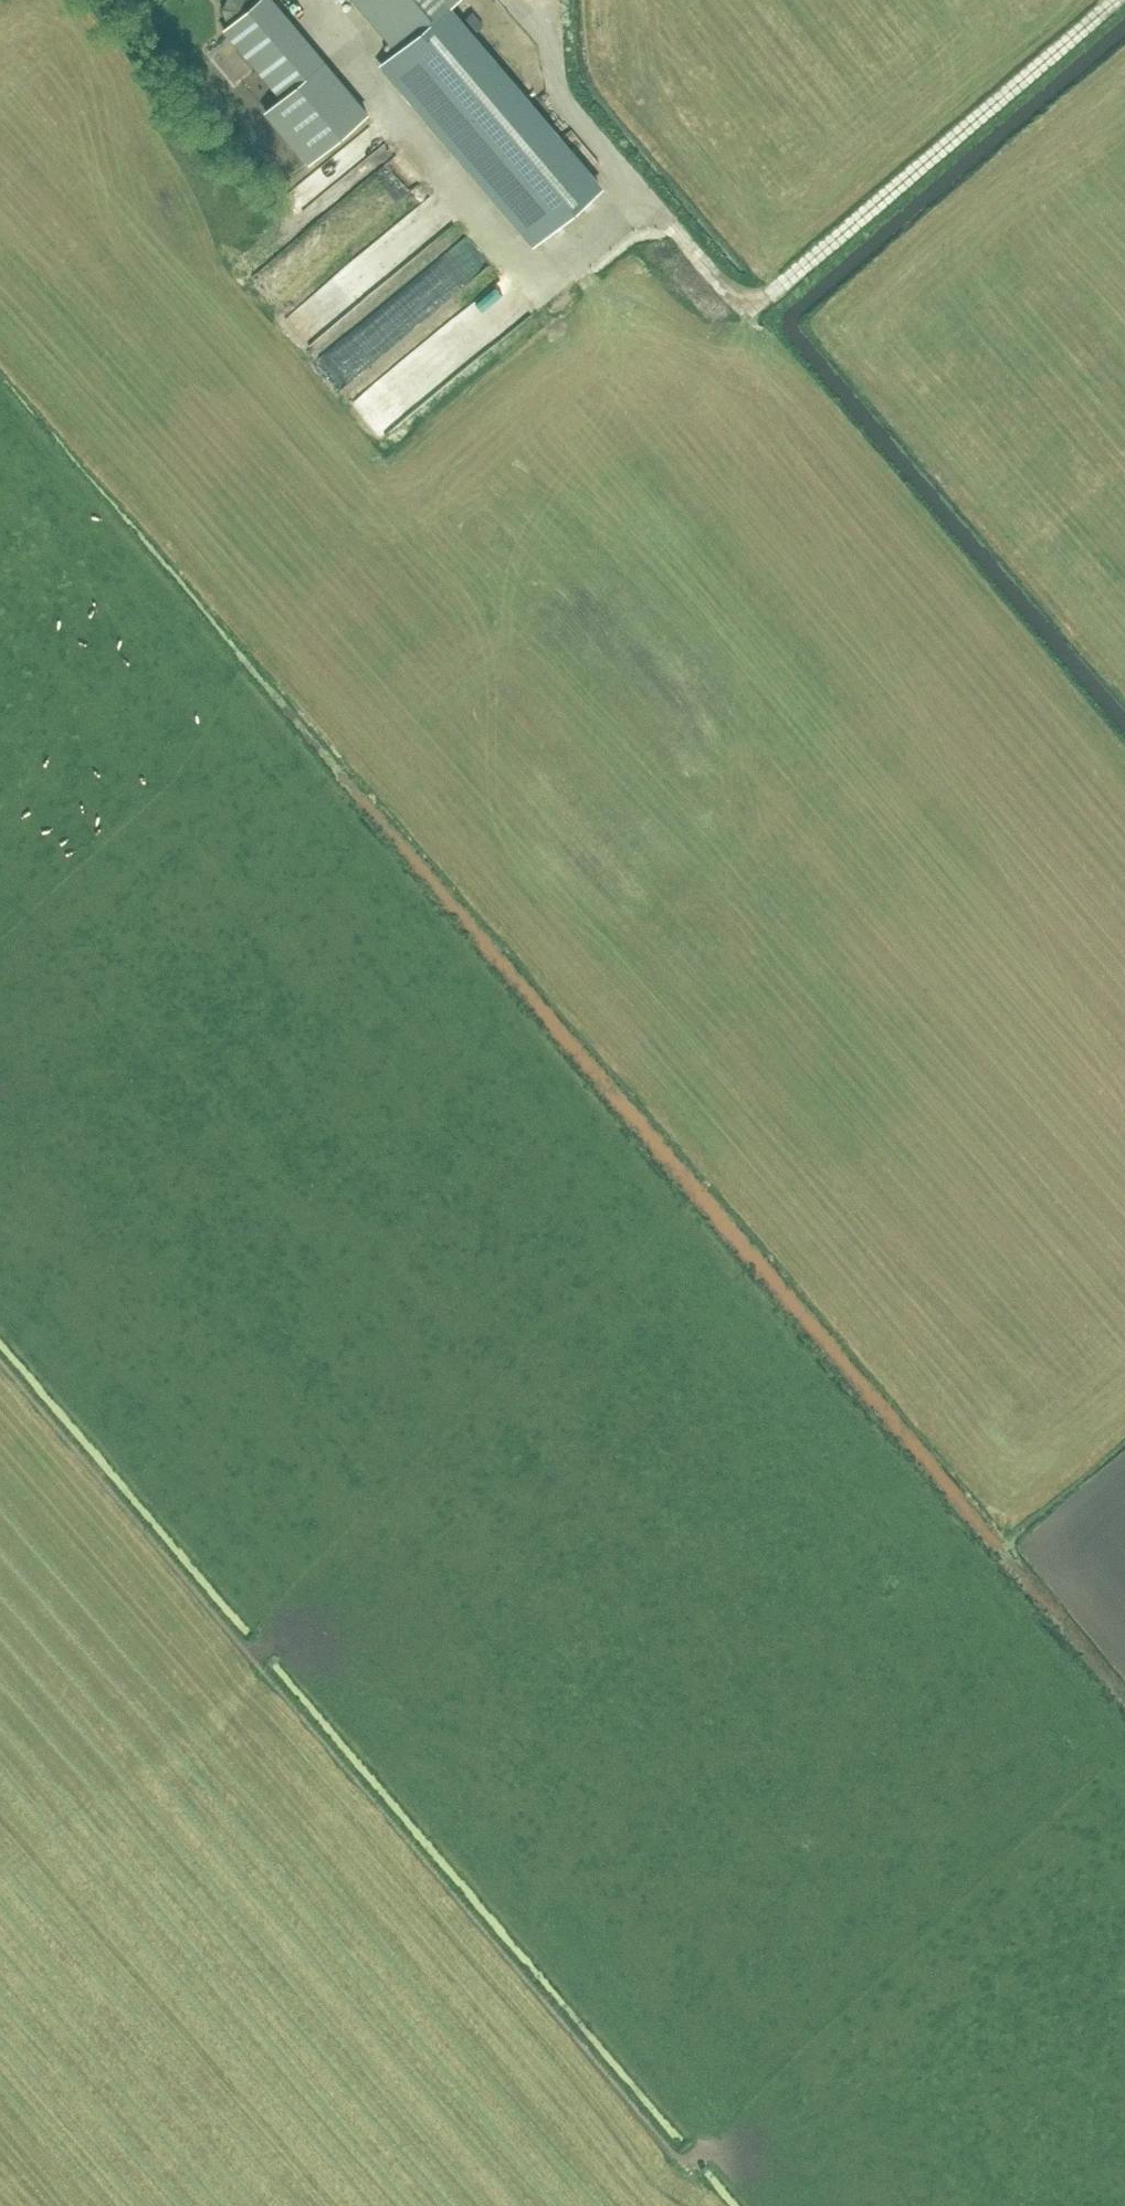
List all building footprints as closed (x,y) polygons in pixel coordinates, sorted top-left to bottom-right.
[(293,24),(273,0),(253,0),(224,25),(252,59),(293,24)] [(454,0),(357,0),(398,48),(383,61),(536,241),(601,185),(448,6),(454,0)] [(395,194),(424,173),(406,148),(377,170),(395,194)] [(431,198),(332,272),(352,299),(462,218),(448,199),(438,207),(431,198)] [(446,298),(462,282),(444,263),(427,280),(446,298)] [(407,410),(424,389),(407,376),(391,396),(407,410)]
